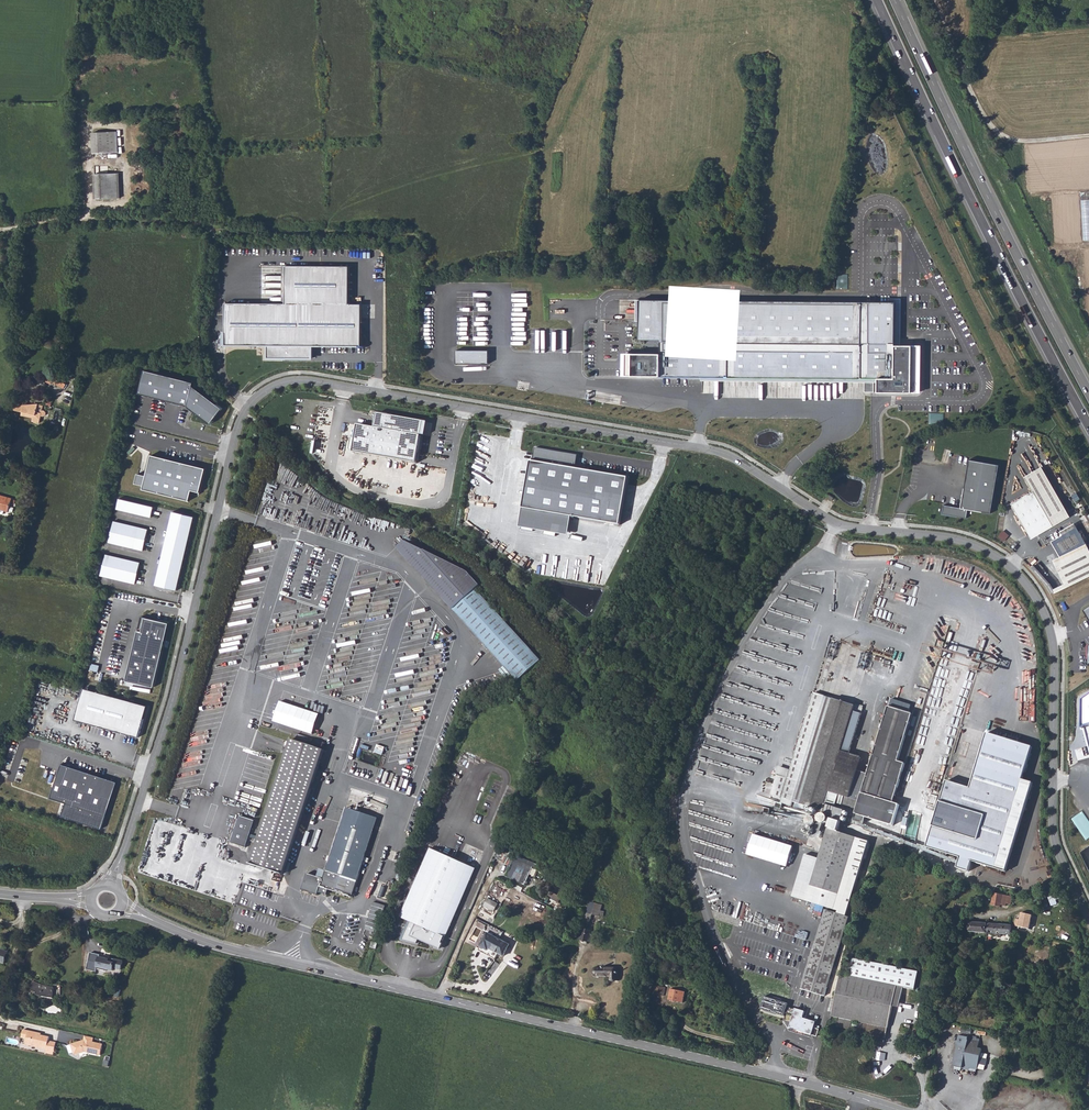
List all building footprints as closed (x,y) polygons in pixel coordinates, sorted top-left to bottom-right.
[(94,132),(94,153),(119,152),(118,131),(94,132)] [(119,172),(109,173),(109,197),(120,197),(119,172)] [(109,197),(109,173),(95,173),(96,198),(109,197)] [(1054,194),(1057,243),(1088,241),(1088,192),(1054,194)] [(314,347),(361,347),(361,304),(349,304),(350,267),(286,265),(286,303),(227,303),(226,345),(267,346),(314,347)] [(889,304),(637,299),(636,340),(661,340),(661,354),(623,353),(623,377),(863,382),(880,382),(880,390),(922,391),(923,345),(900,345),(901,299),(889,299),(889,304)] [(314,347),(267,346),(267,359),(314,359),(314,347)] [(489,363),(488,351),(456,350),(457,363),(489,363)] [(194,382),(143,368),(138,392),(187,404),(211,424),(221,408),(194,386),(194,382)] [(66,388),(68,381),(48,374),(46,380),(66,388)] [(54,384),(49,384),(49,390),(52,393),(57,388),(54,384)] [(13,406),(13,409),(15,412),(37,416),(38,412),(41,413),(42,406),(34,405),(15,405),(13,406)] [(944,422),(945,413),(930,412),(930,421),(944,422)] [(354,453),(417,465),(422,436),(430,438),(433,422),(378,413),(375,428),(358,425),(354,453)] [(577,450),(536,444),(524,521),(572,528),(574,514),(622,522),(630,473),(575,464),(577,450)] [(200,492),(206,469),(151,455),(146,476),(137,473),(135,483),(144,485),(142,489),(189,502),(192,491),(200,492)] [(991,513),(999,465),(969,459),(961,508),(943,505),(942,514),(966,518),(968,509),(991,513)] [(1071,516),(1042,467),(1024,477),(1032,491),(1011,503),(1028,533),(1033,539),(1071,516)] [(151,517),(155,505),(119,497),(116,509),(151,517)] [(9,526),(12,509),(0,507),(0,524),(9,526)] [(195,517),(173,511),(155,585),(177,591),(195,517)] [(149,529),(114,521),(109,542),(143,551),(149,529)] [(1003,530),(999,536),(1005,540),(1009,534),(1003,530)] [(145,548),(152,549),(155,533),(150,532),(149,541),(146,540),(145,548)] [(396,545),(453,607),(485,642),(518,678),(540,658),(488,601),(474,587),(478,583),(466,570),(404,538),(396,545)] [(1086,540),(1051,556),(1065,584),(1054,589),(1055,593),(1088,576),(1088,547),(1086,540)] [(140,562),(106,554),(101,576),(135,584),(140,562)] [(137,638),(164,645),(169,622),(146,617),(142,631),(139,630),(137,638)] [(164,645),(137,638),(126,679),(154,686),(164,645)] [(79,719),(122,731),(126,716),(145,722),(149,706),(87,688),(79,719)] [(774,791),(796,799),(826,810),(825,812),(824,812),(824,813),(823,813),(822,814),(822,815),(821,816),(821,817),(821,818),(822,820),(822,821),(823,821),(823,822),(824,822),(825,822),(826,822),(826,823),(828,822),(829,822),(830,821),(831,820),(831,819),(831,818),(832,818),(832,817),(832,816),(831,815),(832,812),(836,813),(840,802),(860,809),(856,820),(866,824),(869,817),(896,826),(903,806),(897,803),(909,765),(903,762),(918,716),(895,708),(863,800),(853,797),(866,757),(854,752),(866,714),(859,711),(861,705),(820,691),(792,775),(781,772),(774,791)] [(1080,699),(1080,727),(1088,724),(1088,693),(1080,699)] [(320,714),(280,701),(273,722),(314,736),(320,714)] [(861,705),(859,711),(866,714),(868,708),(861,705)] [(122,731),(141,737),(145,722),(126,716),(122,731)] [(947,778),(926,843),(961,853),(958,864),(969,867),(973,857),(1008,867),(1034,779),(1023,776),(1033,743),(987,729),(971,785),(947,778)] [(287,739),(248,863),(286,875),(325,751),(287,739)] [(94,811),(106,814),(117,782),(62,763),(50,797),(67,803),(63,815),(90,824),(94,811)] [(381,820),(348,809),(327,872),(320,870),(317,877),(307,874),(302,892),(318,896),(322,887),(355,897),(367,860),(370,851),(381,820)] [(90,824),(102,828),(106,814),(94,811),(90,824)] [(254,820),(239,815),(231,843),(246,848),(254,820)] [(810,822),(811,824),(812,824),(813,825),(814,825),(816,825),(817,825),(818,824),(819,823),(820,822),(820,821),(820,819),(819,818),(818,817),(818,816),(816,816),(815,815),(814,815),(813,816),(812,816),(811,818),(810,819),(810,820),(810,821),(810,822)] [(822,821),(822,820),(821,822),(816,835),(823,837),(825,831),(824,830),(826,823),(826,822),(825,822),(824,822),(823,822),(823,821),(822,821)] [(825,909),(801,988),(825,995),(849,916),(846,915),(869,840),(828,828),(819,859),(804,856),(792,896),(838,909),(837,912),(825,909)] [(766,860),(788,866),(794,845),(753,834),(747,854),(761,858),(760,862),(764,864),(766,860)] [(403,916),(398,927),(438,945),(443,934),(446,935),(447,931),(451,924),(476,869),(430,848),(400,915),(403,916)] [(518,856),(506,877),(523,887),(535,864),(518,856)] [(508,886),(498,880),(493,888),(503,894),(508,886)] [(519,892),(512,888),(509,893),(517,897),(519,892)] [(503,895),(493,889),(488,898),(498,903),(503,895)] [(994,892),(991,906),(999,907),(999,905),(1001,894),(996,893),(994,892)] [(1001,894),(999,905),(1005,906),(1006,903),(1010,904),(1012,896),(1001,894)] [(532,899),(525,895),(522,900),(530,904),(532,899)] [(498,904),(488,898),(483,907),(493,912),(498,904)] [(590,902),(585,921),(590,922),(592,915),(599,917),(602,905),(590,902)] [(493,912),(483,907),(479,915),(488,921),(493,912)] [(1017,926),(1028,928),(1031,916),(1021,913),(1019,920),(1017,919),(1015,924),(1018,924),(1017,926)] [(968,931),(976,932),(977,922),(969,921),(968,931)] [(977,922),(976,932),(985,932),(986,923),(977,922)] [(986,923),(985,932),(1009,935),(1011,925),(986,923)] [(487,932),(480,947),(488,951),(489,950),(504,958),(511,945),(499,939),(503,933),(490,926),(487,932)] [(583,928),(579,940),(589,942),(592,931),(583,928)] [(513,939),(506,935),(503,940),(511,944),(513,939)] [(101,952),(92,951),(89,968),(99,970),(99,967),(109,968),(109,966),(115,967),(116,965),(123,966),(124,957),(110,955),(110,956),(106,956),(101,955),(101,952)] [(839,970),(829,1014),(857,1021),(855,1031),(882,1038),(884,1028),(885,1028),(891,1004),(896,983),(902,985),(913,987),(917,969),(851,954),(847,971),(839,970)] [(609,975),(609,979),(618,979),(618,967),(604,966),(603,964),(602,964),(601,964),(601,966),(597,966),(593,967),(592,968),(591,969),(591,972),(593,973),(596,974),(609,975)] [(64,986),(57,986),(52,985),(39,982),(32,979),(32,981),(30,989),(36,990),(36,993),(44,996),(48,997),(54,997),(54,995),(62,996),(64,986)] [(656,983),(654,993),(662,995),(664,987),(661,987),(661,984),(656,983)] [(896,983),(891,1004),(897,1005),(902,985),(896,983)] [(670,988),(668,999),(682,1002),(684,991),(670,988)] [(806,1011),(797,1009),(791,1028),(813,1035),(817,1022),(804,1018),(806,1011)] [(41,1033),(25,1030),(23,1038),(28,1039),(27,1045),(46,1049),(46,1047),(48,1048),(48,1049),(47,1053),(55,1055),(58,1042),(50,1041),(51,1037),(43,1035),(41,1035),(41,1033)] [(95,1039),(87,1037),(86,1041),(72,1045),(75,1054),(78,1055),(89,1052),(90,1052),(90,1054),(102,1056),(104,1045),(94,1043),(95,1039)] [(954,1067),(964,1069),(965,1065),(973,1067),(972,1068),(979,1070),(984,1051),(979,1050),(981,1044),(969,1041),(970,1038),(961,1037),(960,1042),(959,1041),(957,1047),(959,1047),(954,1067)]
